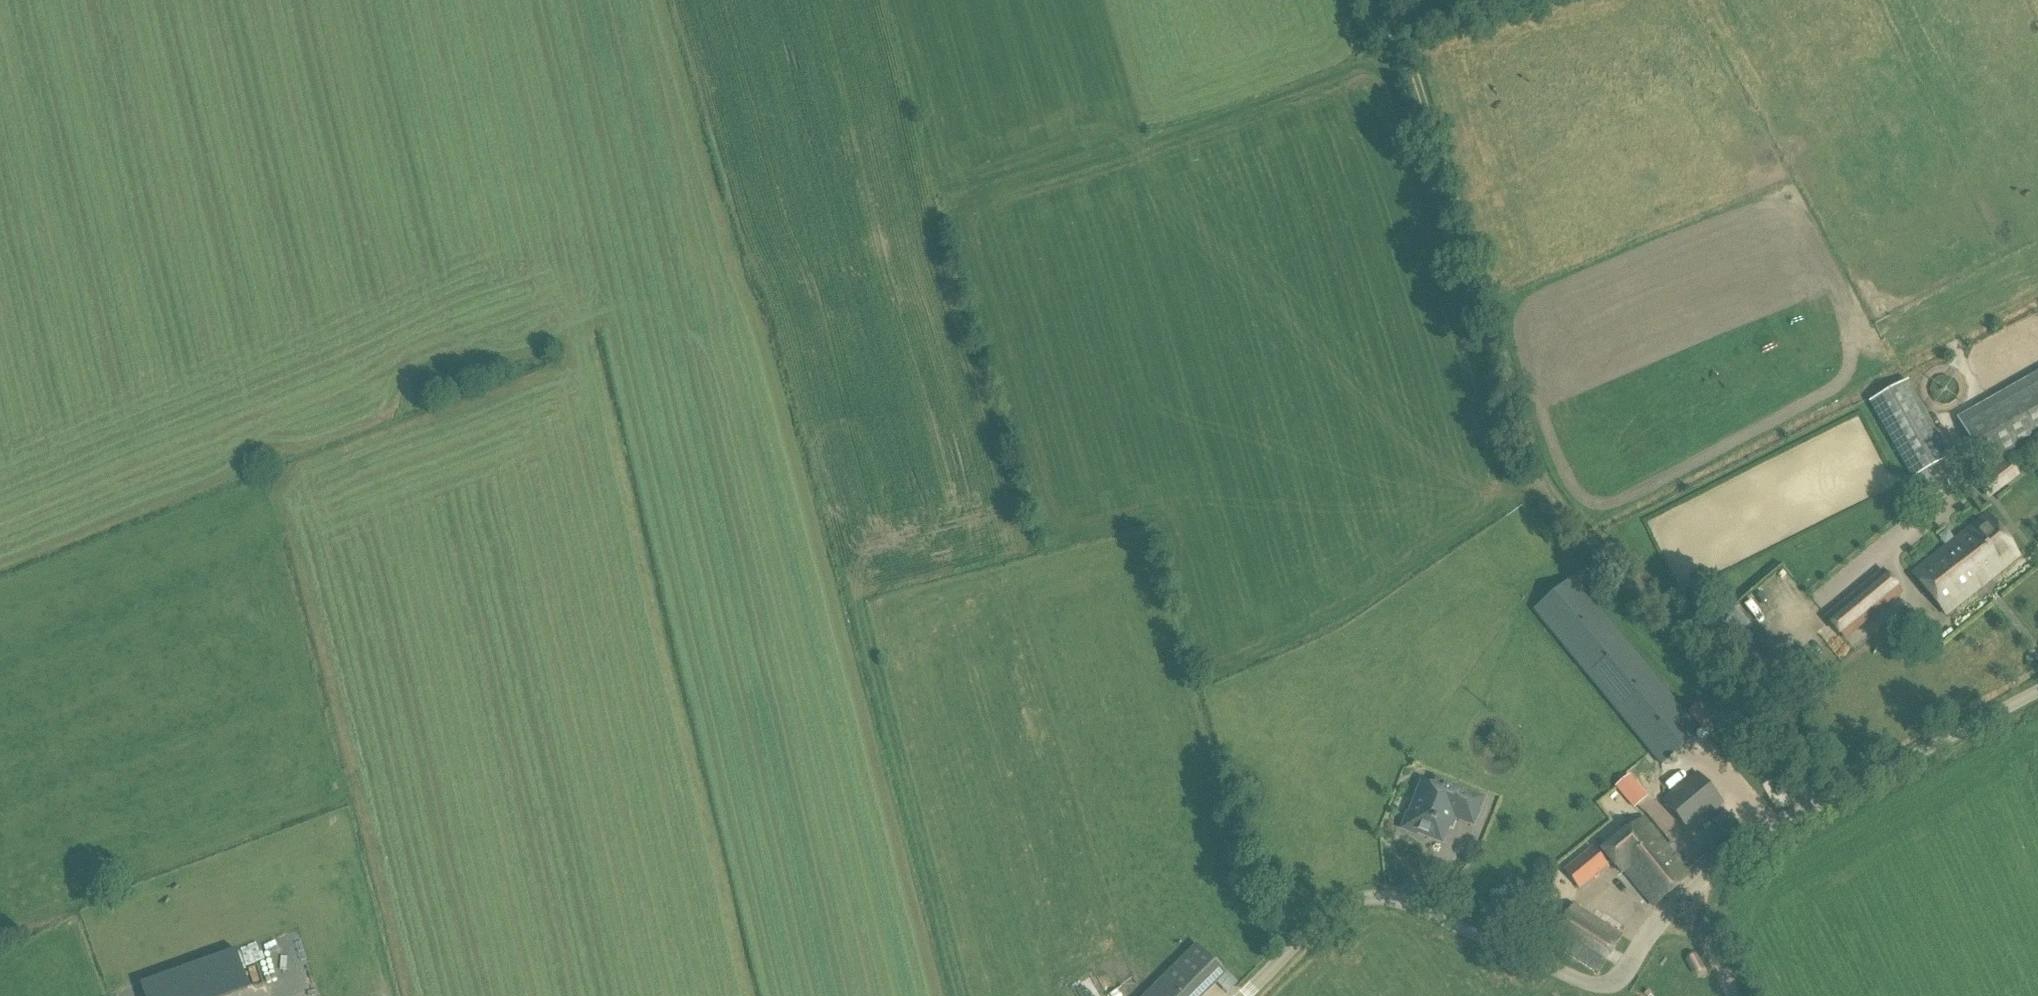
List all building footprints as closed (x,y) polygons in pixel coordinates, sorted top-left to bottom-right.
[(1958,420),(1989,475),(2037,446),(2037,375),(1958,420)] [(1908,384),(1873,404),(1915,477),(1950,457),(1908,384)] [(1989,516),(1916,574),(1948,615),(2021,557),(1989,516)] [(1886,573),(1843,610),(1860,630),(1904,593),(1886,573)] [(1568,582),(1531,615),(1663,766),(1701,733),(1568,582)] [(1712,727),(1695,740),(1704,752),(1721,740),(1712,727)] [(1699,773),(1665,801),(1692,834),(1726,806),(1699,773)] [(1632,776),(1618,787),(1635,809),(1649,798),(1632,776)] [(1407,818),(1404,826),(1405,829),(1414,832),(1417,832),(1443,841),(1447,830),(1444,829),(1450,813),(1474,822),(1484,795),(1434,777),(1431,785),(1421,782),(1415,799),(1419,801),(1413,817),(1411,816),(1407,818)] [(1646,820),(1606,853),(1623,874),(1626,871),(1655,906),(1692,876),(1646,820)] [(1595,849),(1567,872),(1581,889),(1611,865),(1611,860),(1601,849),(1598,852),(1595,849)] [(1576,907),(1554,942),(1600,971),(1622,937),(1576,907)] [(1148,995),(1205,995),(1227,974),(1199,945),(1148,995)] [(1148,981),(1137,970),(1111,995),(1133,995),(1148,981)]
